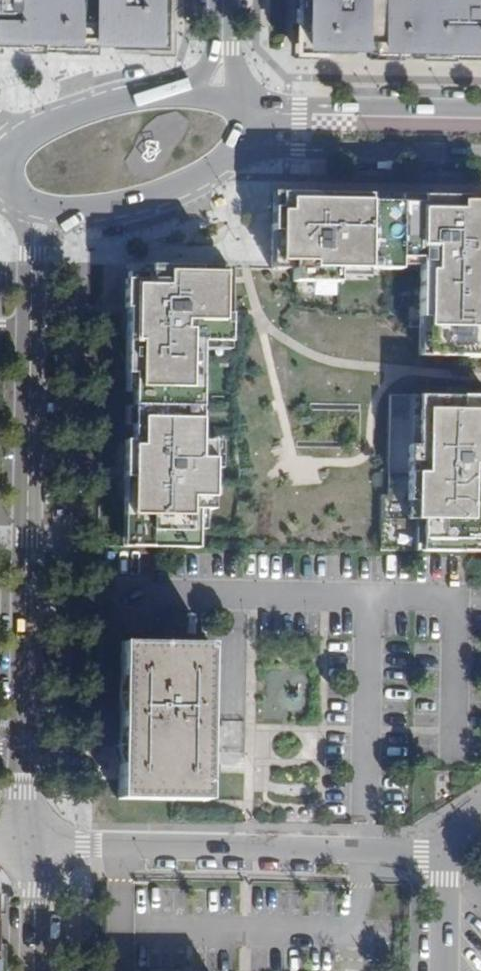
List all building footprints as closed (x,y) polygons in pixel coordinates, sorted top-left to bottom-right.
[(36,41),(36,38),(51,39),(51,42),(93,43),(93,41),(119,41),(119,44),(174,46),(173,0),(0,0),(0,40),(36,41)] [(480,57),(480,0),(303,0),(304,51),(359,53),(359,49),(382,50),(382,54),(480,57)] [(422,359),(480,361),(480,202),(280,195),(275,282),(342,285),(343,272),(426,276),(422,359)] [(236,267),(134,266),(129,405),(136,405),(136,407),(135,440),(128,440),(125,514),(132,515),(131,546),(198,548),(200,510),(213,510),(215,442),(201,441),(202,408),(205,342),(232,343),(236,267)] [(480,550),(480,397),(423,396),(422,446),(414,446),(413,499),(421,499),(420,518),(428,518),(427,549),(480,550)] [(209,644),(121,642),(118,799),(207,799),(209,644)]
